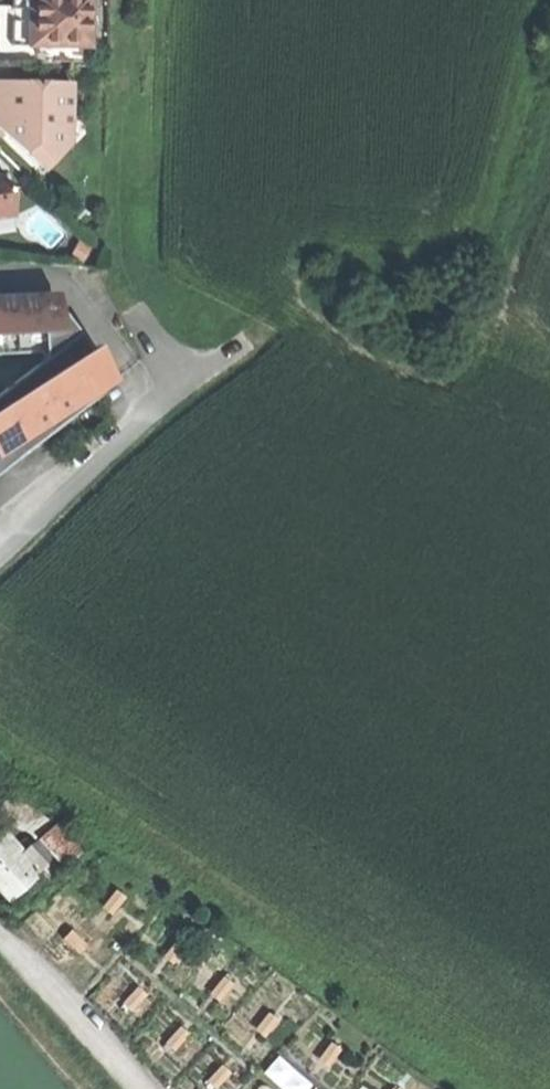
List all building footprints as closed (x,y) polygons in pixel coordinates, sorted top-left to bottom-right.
[(88,0),(28,0),(26,47),(87,47),(88,0)] [(0,81),(0,129),(43,171),(68,144),(47,125),(48,113),(69,114),(70,84),(0,81)] [(11,215),(7,185),(1,186),(1,180),(0,180),(0,217),(11,215)] [(0,297),(0,355),(16,354),(31,342),(31,341),(63,315),(48,295),(0,297)] [(0,394),(0,455),(7,450),(15,460),(31,447),(23,437),(40,424),(48,434),(66,420),(59,410),(76,397),(83,406),(91,400),(54,352),(0,394)] [(59,824),(45,837),(65,858),(79,846),(59,824)] [(8,902),(56,861),(36,838),(23,849),(5,828),(0,832),(0,892),(8,902)]
